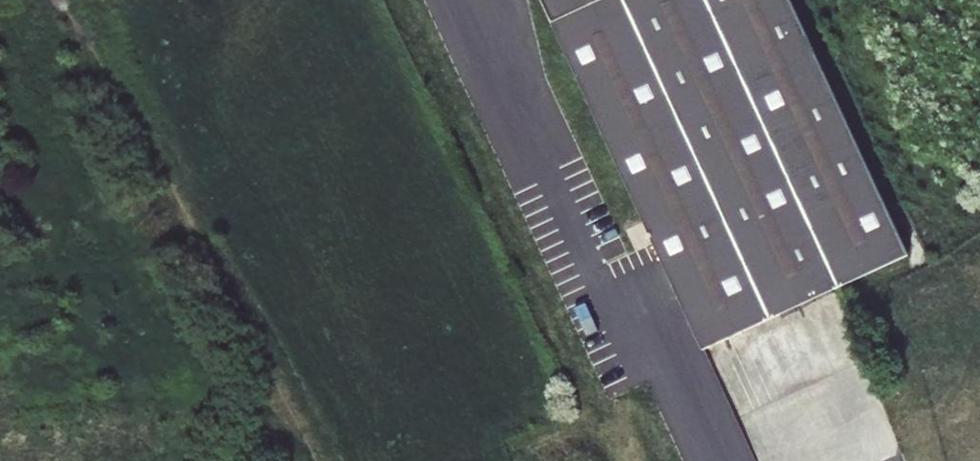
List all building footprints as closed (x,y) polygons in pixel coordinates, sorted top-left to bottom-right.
[(814,296),(907,255),(793,0),(548,0),(704,346),(814,296)]
